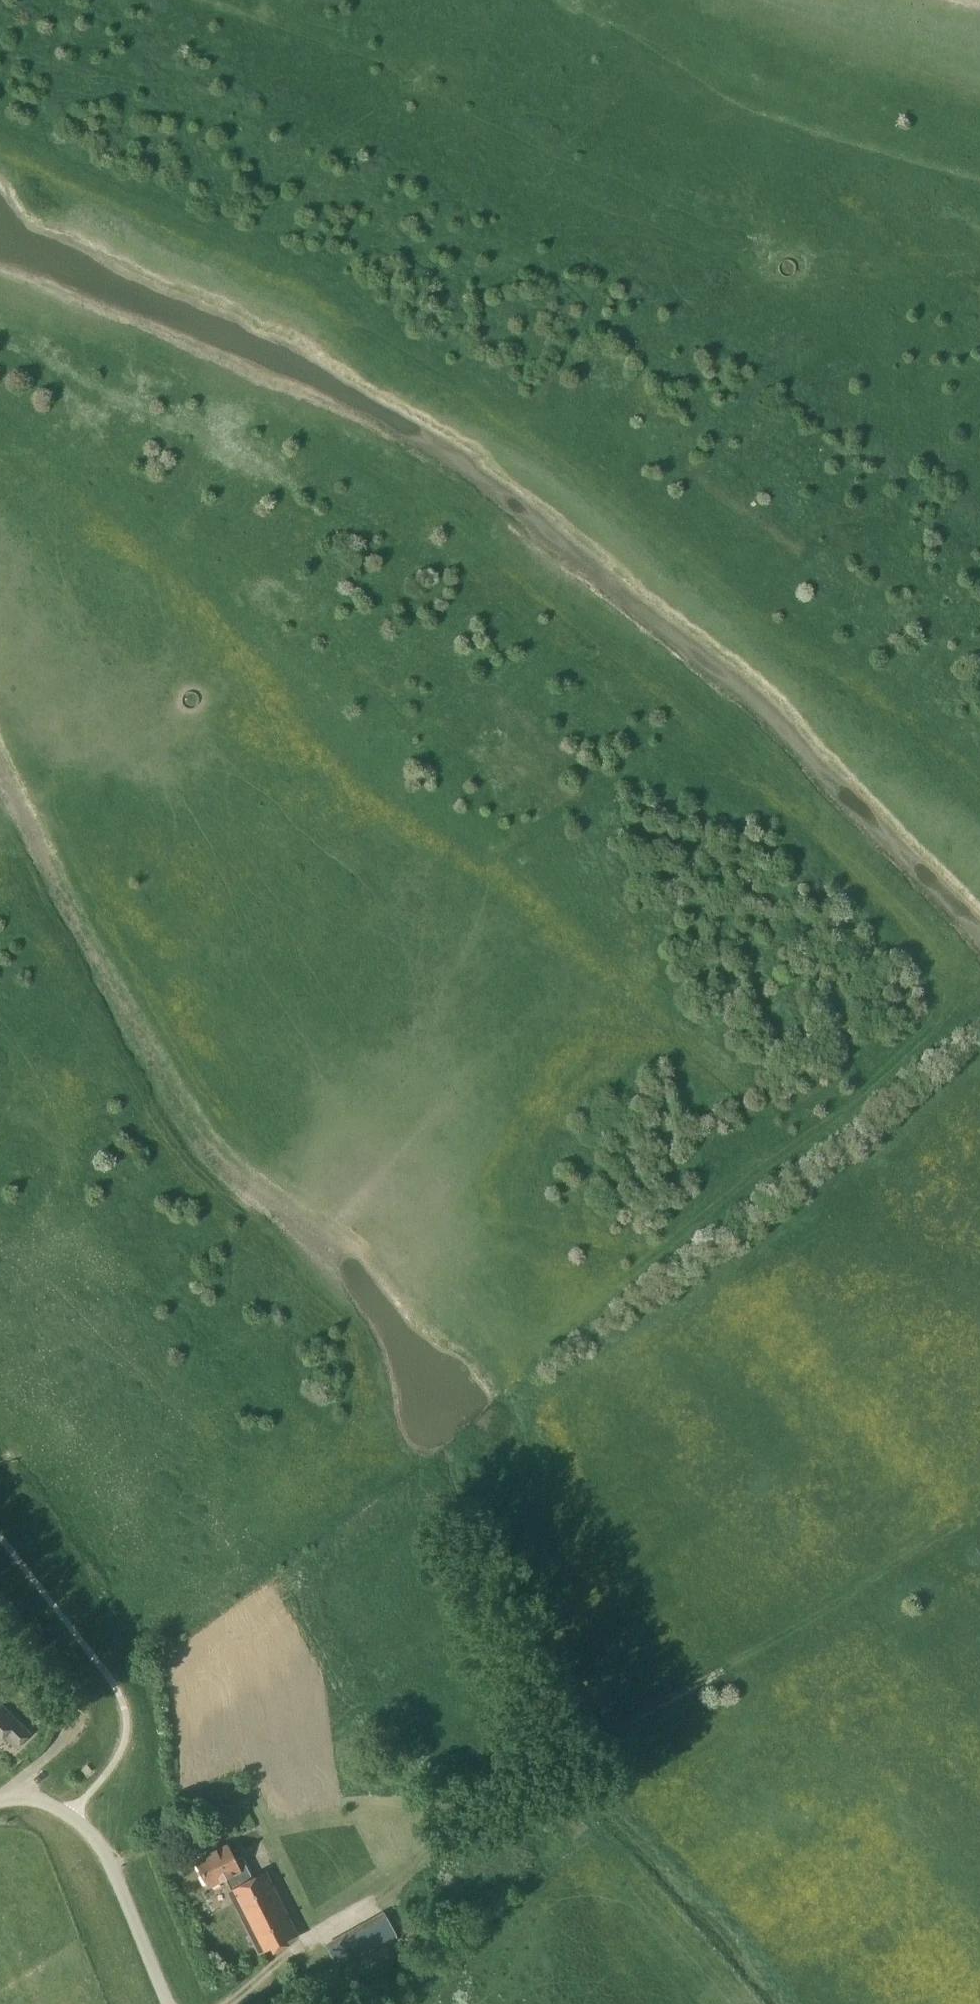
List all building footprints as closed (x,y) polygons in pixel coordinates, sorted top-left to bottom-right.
[(34,1706),(47,1716),(54,1707),(42,1697),(34,1706)] [(3,1735),(15,1747),(28,1735),(0,1707),(0,1738),(3,1735)] [(245,1886),(240,1874),(243,1872),(231,1849),(199,1865),(211,1888),(229,1879),(235,1891),(245,1886)] [(232,1892),(261,1954),(277,1946),(280,1952),(292,1946),(289,1940),(298,1935),(268,1875),(245,1886),(235,1891),(232,1892)] [(328,1926),(334,1937),(354,1926),(348,1915),(328,1926)] [(332,1949),(341,1966),(398,1935),(388,1918),(332,1949)]
